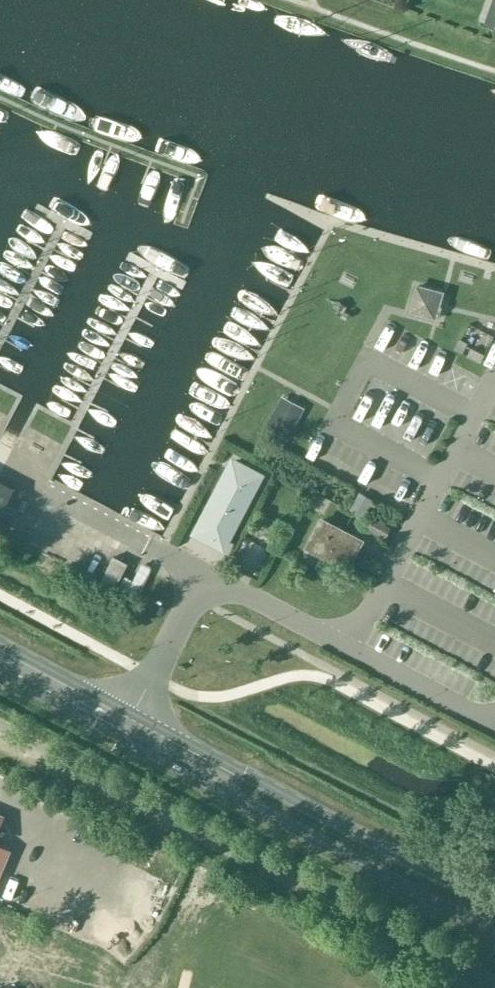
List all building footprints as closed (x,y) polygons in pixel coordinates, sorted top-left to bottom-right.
[(441,293),(416,286),(409,311),(434,318),(441,293)] [(259,476),(232,461),(195,533),(222,547),(259,476)] [(14,488),(0,481),(0,515),(14,488)] [(362,518),(372,500),(358,492),(348,510),(362,518)] [(351,559),(361,541),(321,520),(306,547),(337,563),(343,554),(351,559)] [(127,564),(113,557),(100,582),(113,589),(127,564)] [(151,568),(142,563),(133,580),(123,575),(114,592),(133,602),(151,568)] [(8,851),(0,847),(0,870),(8,851)]
